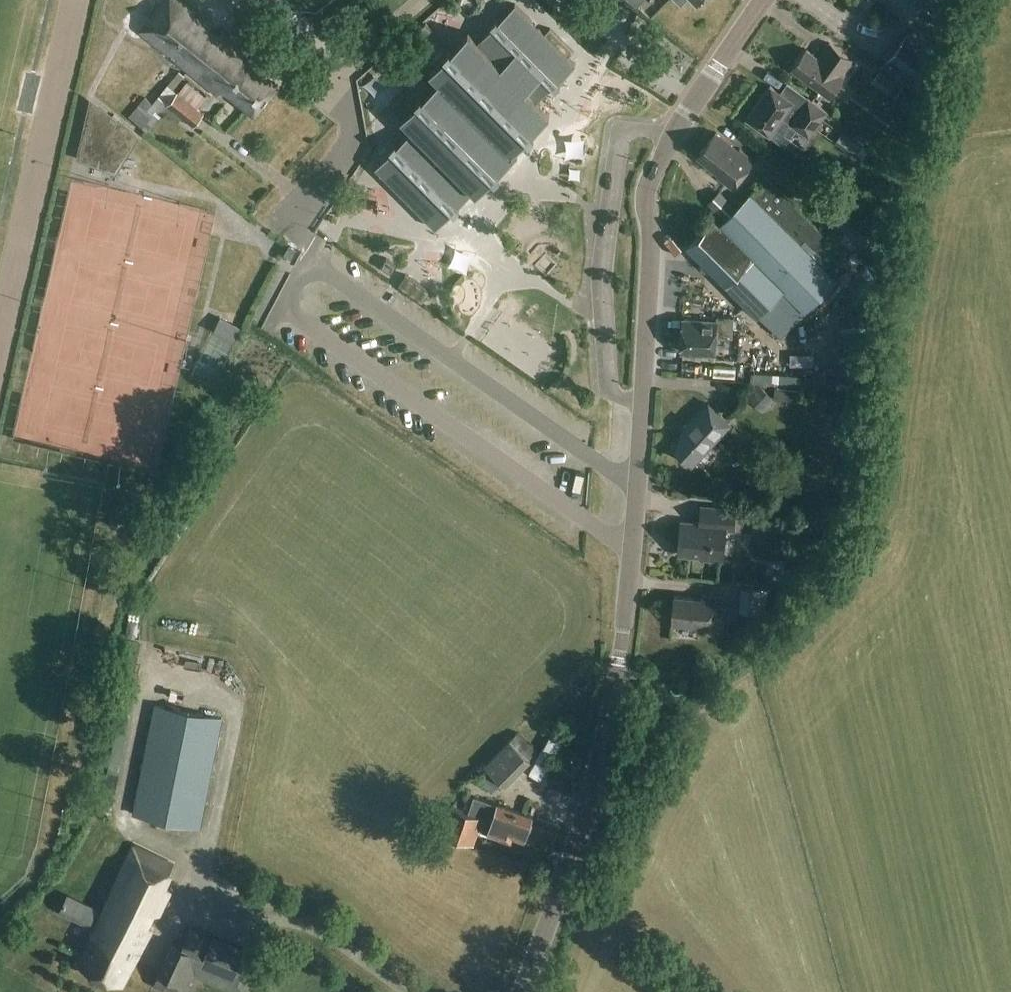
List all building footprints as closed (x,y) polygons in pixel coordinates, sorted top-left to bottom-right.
[(210,29),(214,24),(184,0),(167,0),(144,30),(220,94),(224,89),(255,115),(278,85),(248,60),(252,55),(225,33),(221,38),(210,29)] [(903,18),(919,0),(881,0),(903,18)] [(436,228),(440,223),(452,211),(454,213),(459,208),(457,206),(473,190),(476,193),(493,176),(495,178),(500,173),(493,167),(526,134),(530,138),(535,132),(533,130),(545,118),(550,114),(536,100),(552,85),(556,88),(561,83),(559,81),(558,81),(575,64),(568,57),(574,52),(550,28),(545,34),(515,4),(511,8),(498,20),(496,18),(491,24),(493,26),(477,41),(468,32),(451,49),(449,47),(444,52),(446,54),(429,71),(427,68),(390,104),(402,116),(401,118),(413,130),(397,145),(395,143),(390,148),(392,150),(380,163),(375,167),(436,228)] [(419,46),(435,33),(426,23),(410,36),(419,46)] [(259,37),(269,46),(271,44),(276,38),(266,29),(259,37)] [(881,67),(919,95),(927,100),(940,60),(938,58),(939,58),(905,34),(881,67)] [(855,63),(830,44),(819,59),(807,50),(792,70),(829,97),(843,77),(855,63)] [(871,81),(894,97),(903,85),(880,69),(871,81)] [(178,71),(167,84),(175,91),(178,93),(178,92),(193,104),(202,93),(204,91),(179,71),(178,71)] [(131,113),(131,118),(147,131),(148,130),(149,129),(164,111),(174,120),(179,114),(168,105),(178,93),(175,91),(167,84),(153,102),(152,102),(147,98),(145,96),(131,113)] [(783,118),(809,137),(823,118),(826,113),(807,98),(801,108),(770,86),(746,119),(771,136),(783,118)] [(168,105),(179,114),(194,126),(194,125),(203,114),(204,112),(193,104),(178,92),(178,93),(168,105)] [(81,156),(115,166),(134,137),(100,110),(99,111),(95,113),(90,111),(81,156)] [(717,131),(698,156),(719,174),(718,176),(733,188),(755,160),(740,148),(738,149),(717,131)] [(868,148),(843,131),(839,136),(835,142),(834,142),(859,160),(868,148)] [(831,242),(831,241),(799,210),(795,206),(779,189),(767,178),(736,209),(719,192),(708,203),(725,220),(720,225),(714,219),(687,246),(757,316),(758,315),(780,336),(804,311),(852,262),(831,242)] [(875,239),(841,215),(835,223),(869,247),(875,239)] [(296,249),(290,246),(285,254),(291,257),(296,249)] [(391,274),(397,266),(386,258),(380,267),(391,274)] [(398,286),(422,303),(430,292),(406,275),(398,286)] [(732,337),(734,316),(717,315),(717,320),(684,318),(682,351),(716,353),(717,336),(732,337)] [(775,398),(798,400),(799,389),(776,387),(775,398)] [(692,464),(729,424),(709,405),(680,436),(684,440),(676,449),(692,464)] [(759,515),(760,505),(744,503),(743,513),(759,515)] [(734,530),(736,510),(702,507),(701,523),(681,521),(678,554),(701,556),(700,559),(723,561),(725,529),(734,530)] [(783,516),(783,522),(786,526),(792,527),(797,523),(797,517),(793,513),(787,512),(783,516)] [(718,629),(721,597),(700,595),(700,599),(674,597),(671,625),(718,629)] [(765,613),(766,601),(740,599),(739,611),(765,613)] [(223,718),(155,704),(133,814),(201,827),(223,718)] [(539,729),(539,730),(539,731),(540,731),(540,732),(541,733),(542,733),(542,734),(543,734),(544,734),(545,734),(546,734),(546,733),(547,733),(548,732),(548,731),(549,730),(549,729),(549,728),(548,728),(548,727),(548,726),(547,726),(547,725),(546,725),(545,725),(545,724),(544,724),(543,724),(543,725),(542,725),(541,725),(541,726),(540,726),(540,727),(539,728),(539,729)] [(485,765),(505,785),(530,761),(528,758),(535,750),(517,732),(485,765)] [(524,838),(532,816),(474,796),(469,811),(453,806),(450,814),(440,811),(434,829),(474,843),(479,829),(512,840),(513,835),(524,838)] [(126,988),(154,932),(150,930),(157,916),(161,918),(174,891),(166,887),(176,866),(136,847),(78,964),(126,988)] [(153,986),(166,991),(189,991),(196,977),(233,991),(250,991),(251,990),(254,980),(264,956),(214,935),(210,944),(206,954),(187,946),(173,940),(153,986)]
